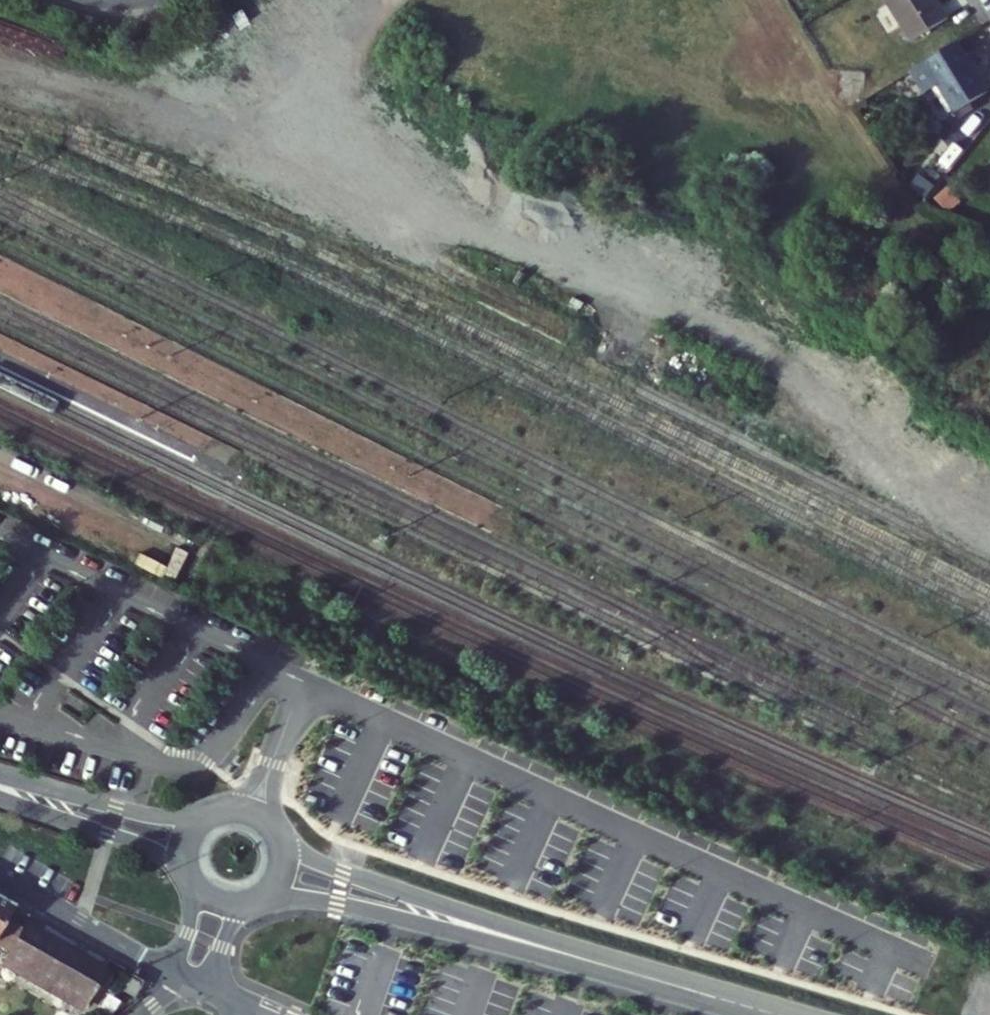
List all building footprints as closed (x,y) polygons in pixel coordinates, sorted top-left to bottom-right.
[(937,0),(885,0),(911,42),(948,18),(937,0)] [(989,92),(958,42),(923,64),(910,72),(924,94),(937,86),(955,114),(989,92)] [(21,904),(0,892),(0,941),(21,904)] [(91,1005),(111,968),(35,924),(13,961),(91,1005)] [(149,975),(136,969),(127,986),(141,993),(149,975)]
